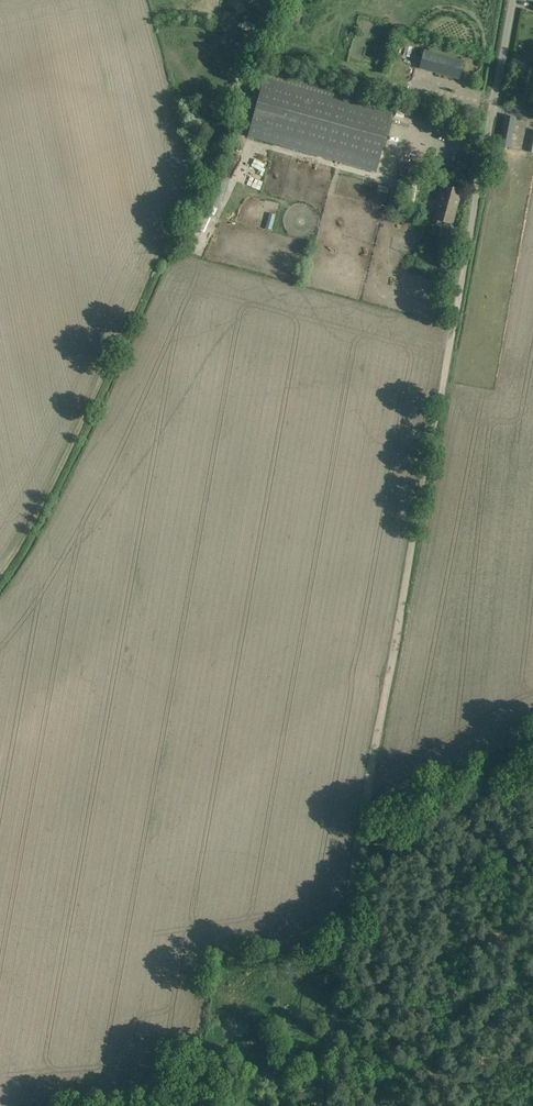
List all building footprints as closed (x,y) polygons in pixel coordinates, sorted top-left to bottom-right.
[(241,19),(232,14),(225,28),(234,33),(241,19)] [(464,61),(424,51),(419,69),(459,80),(464,61)] [(427,182),(428,182),(445,121),(280,76),(263,137),(264,138),(264,135),(428,180),(427,182)] [(385,83),(373,79),(371,87),(383,90),(385,83)] [(199,114),(189,117),(194,137),(204,135),(199,114)] [(516,118),(505,116),(499,146),(510,148),(516,118)] [(461,191),(443,186),(434,220),(437,221),(436,224),(437,226),(446,228),(448,227),(448,224),(452,225),(461,191)]
